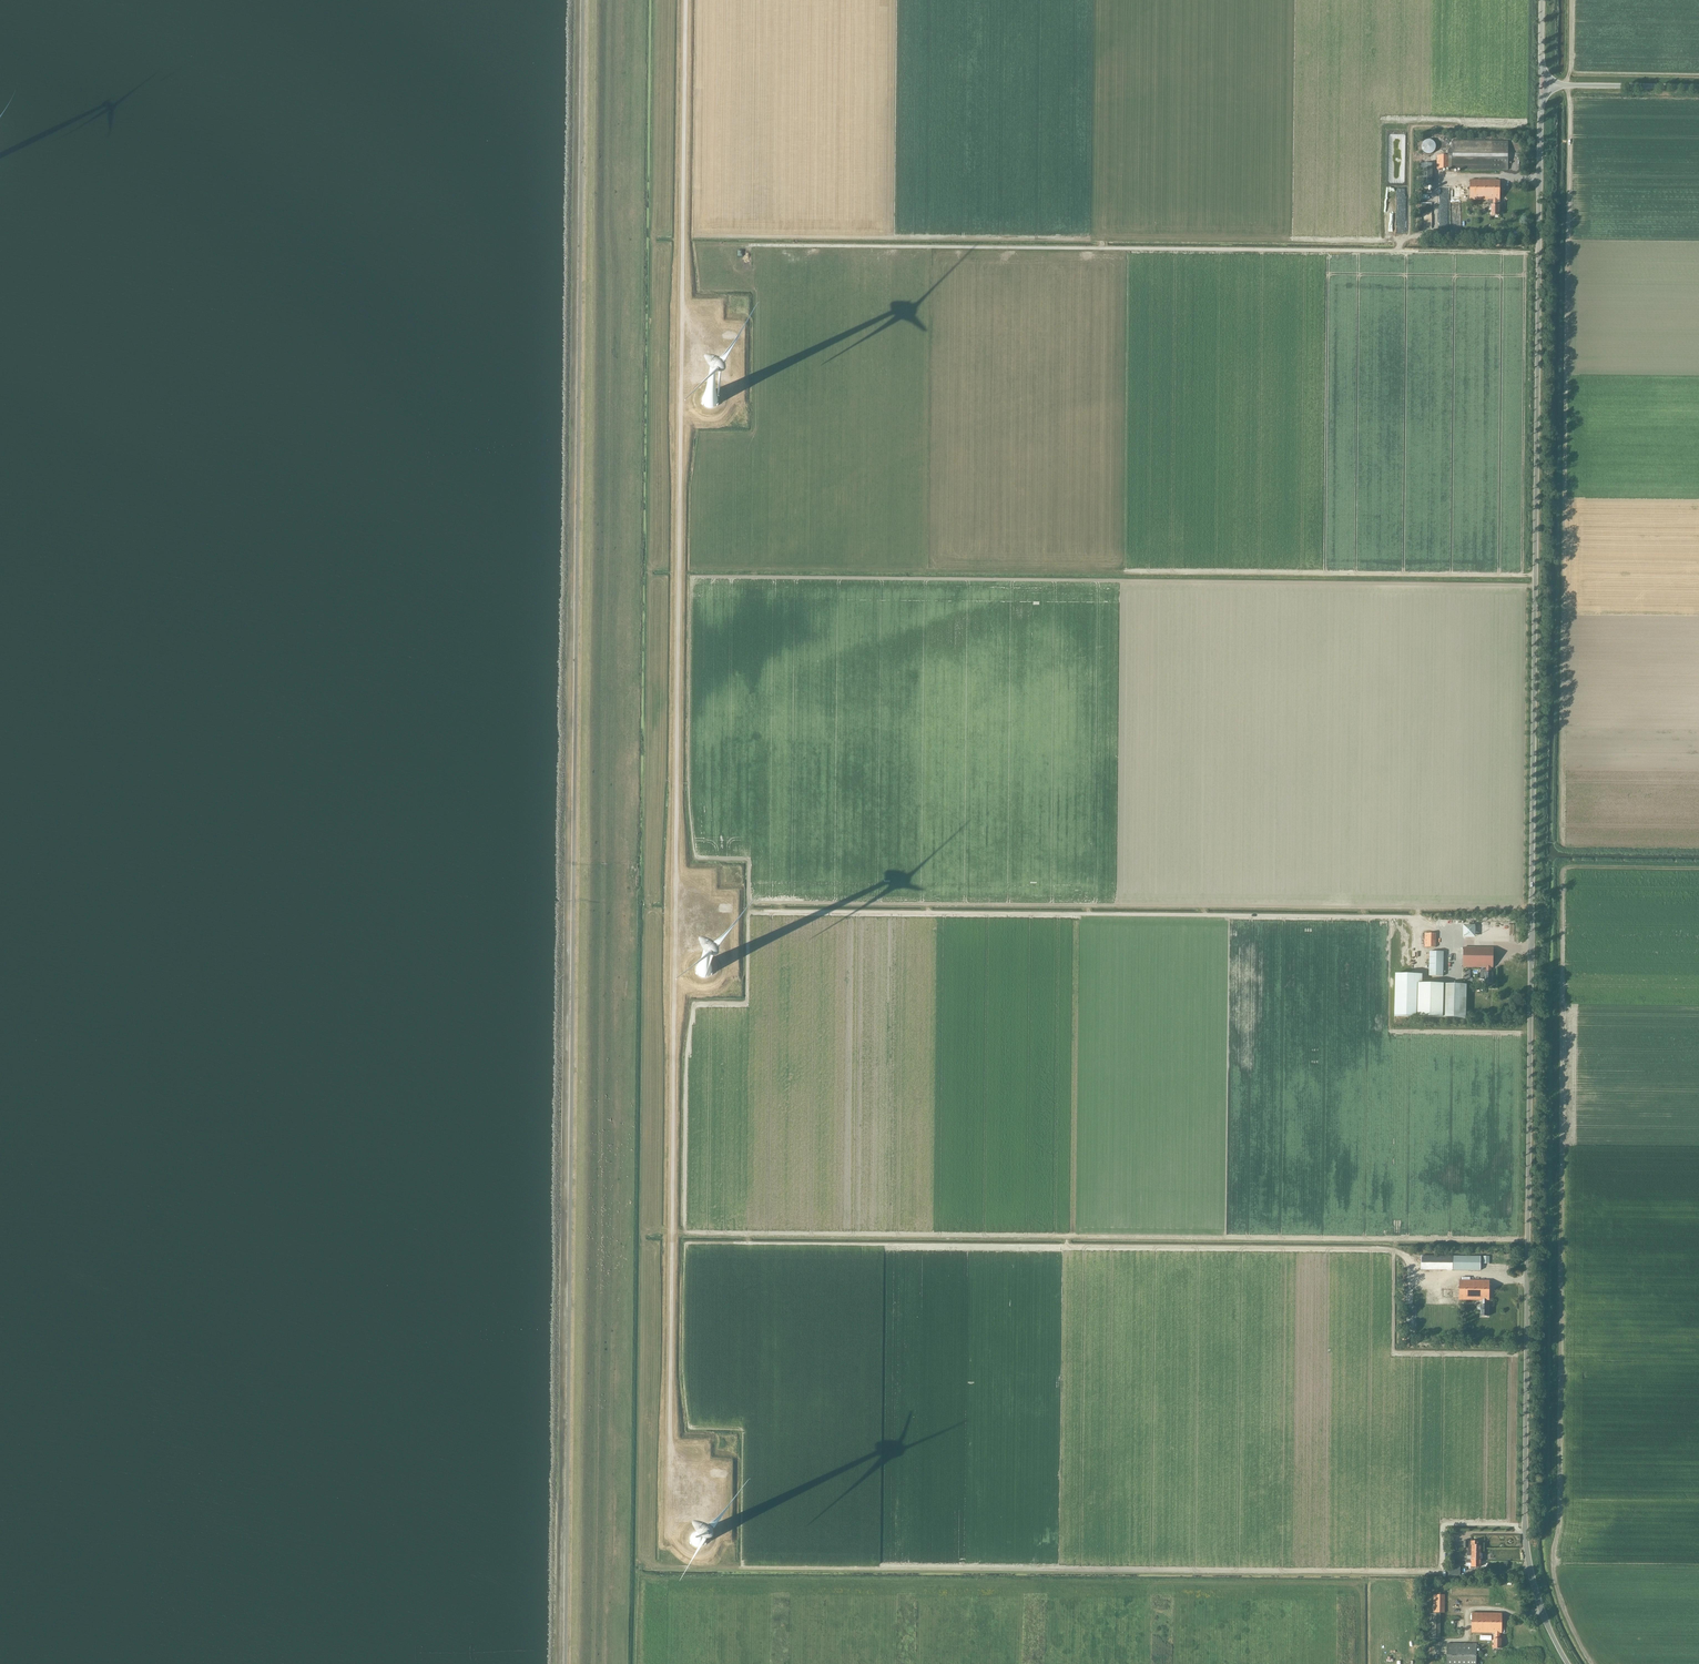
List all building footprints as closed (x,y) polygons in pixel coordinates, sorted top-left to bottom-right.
[(1436,148),(1436,147),(1436,146),(1435,145),(1435,144),(1435,143),(1434,143),(1434,142),(1433,142),(1433,141),(1432,141),(1431,140),(1430,140),(1429,140),(1428,140),(1427,140),(1426,140),(1425,141),(1424,141),(1424,142),(1423,142),(1423,143),(1422,143),(1422,144),(1422,145),(1421,146),(1421,147),(1421,148),(1422,149),(1422,150),(1423,151),(1423,152),(1424,152),(1424,153),(1425,153),(1426,154),(1427,154),(1428,154),(1429,154),(1430,154),(1431,154),(1432,153),(1433,152),(1434,152),(1434,151),(1435,150),(1435,149),(1435,148),(1436,148)] [(1448,155),(1437,155),(1437,169),(1508,170),(1508,142),(1451,141),(1451,148),(1449,148),(1448,151),(1448,155)] [(1421,164),(1420,187),(1431,188),(1432,164),(1421,164)] [(1499,217),(1499,200),(1499,201),(1499,181),(1470,181),(1470,200),(1488,200),(1487,206),(1491,206),(1491,216),(1499,217)] [(701,397),(701,400),(701,402),(702,405),(704,407),(707,408),(709,409),(712,408),(715,408),(717,406),(718,404),(719,401),(719,398),(718,396),(717,394),(715,392),(713,391),(711,390),(708,391),(706,391),(704,393),(702,395),(701,397)] [(1475,937),(1475,924),(1463,924),(1463,937),(1475,937)] [(1436,947),(1436,933),(1425,933),(1424,947),(1436,947)] [(1463,947),(1463,967),(1486,967),(1486,969),(1480,969),(1480,979),(1485,979),(1485,983),(1492,983),(1492,973),(1491,973),(1491,967),(1493,967),(1493,948),(1463,947)] [(1429,952),(1429,976),(1443,976),(1443,952),(1429,952)] [(695,967),(695,969),(695,972),(696,974),(698,976),(700,977),(703,978),(705,978),(708,977),(710,976),(712,974),(713,972),(713,969),(713,967),(712,964),(710,962),(708,961),(705,960),(703,960),(700,961),(698,962),(696,964),(695,967)] [(1467,985),(1419,984),(1420,974),(1395,974),(1394,1017),(1466,1018),(1467,985)] [(1481,1270),(1481,1256),(1421,1255),(1421,1270),(1481,1270)] [(1489,1300),(1489,1280),(1459,1280),(1459,1300),(1482,1300),(1482,1305),(1481,1305),(1481,1316),(1488,1316),(1488,1306),(1487,1306),(1487,1300),(1489,1300)] [(1427,1304),(1427,1291),(1418,1291),(1418,1304),(1427,1304)] [(689,1536),(689,1539),(689,1542),(691,1544),(692,1546),(695,1547),(697,1548),(700,1548),(702,1547),(705,1545),(706,1543),(707,1540),(707,1538),(707,1535),(705,1533),(703,1531),(701,1530),(699,1530),(696,1530),(694,1531),(692,1532),(690,1534),(689,1536)] [(1467,1547),(1467,1552),(1471,1552),(1480,1552),(1480,1545),(1476,1545),(1476,1541),(1471,1541),(1468,1541),(1463,1540),(1463,1547),(1467,1547)] [(1460,1567),(1449,1566),(1448,1575),(1459,1575),(1460,1567)] [(1433,1594),(1433,1613),(1444,1613),(1444,1595),(1433,1594)] [(1430,1638),(1437,1639),(1440,1639),(1440,1614),(1430,1613),(1430,1638)] [(1501,1633),(1501,1613),(1472,1613),(1472,1633),(1495,1633),(1495,1638),(1493,1638),(1493,1649),(1501,1649),(1501,1638),(1500,1638),(1500,1633),(1501,1633)] [(1447,1663),(1476,1663),(1476,1644),(1447,1644),(1447,1663)]
